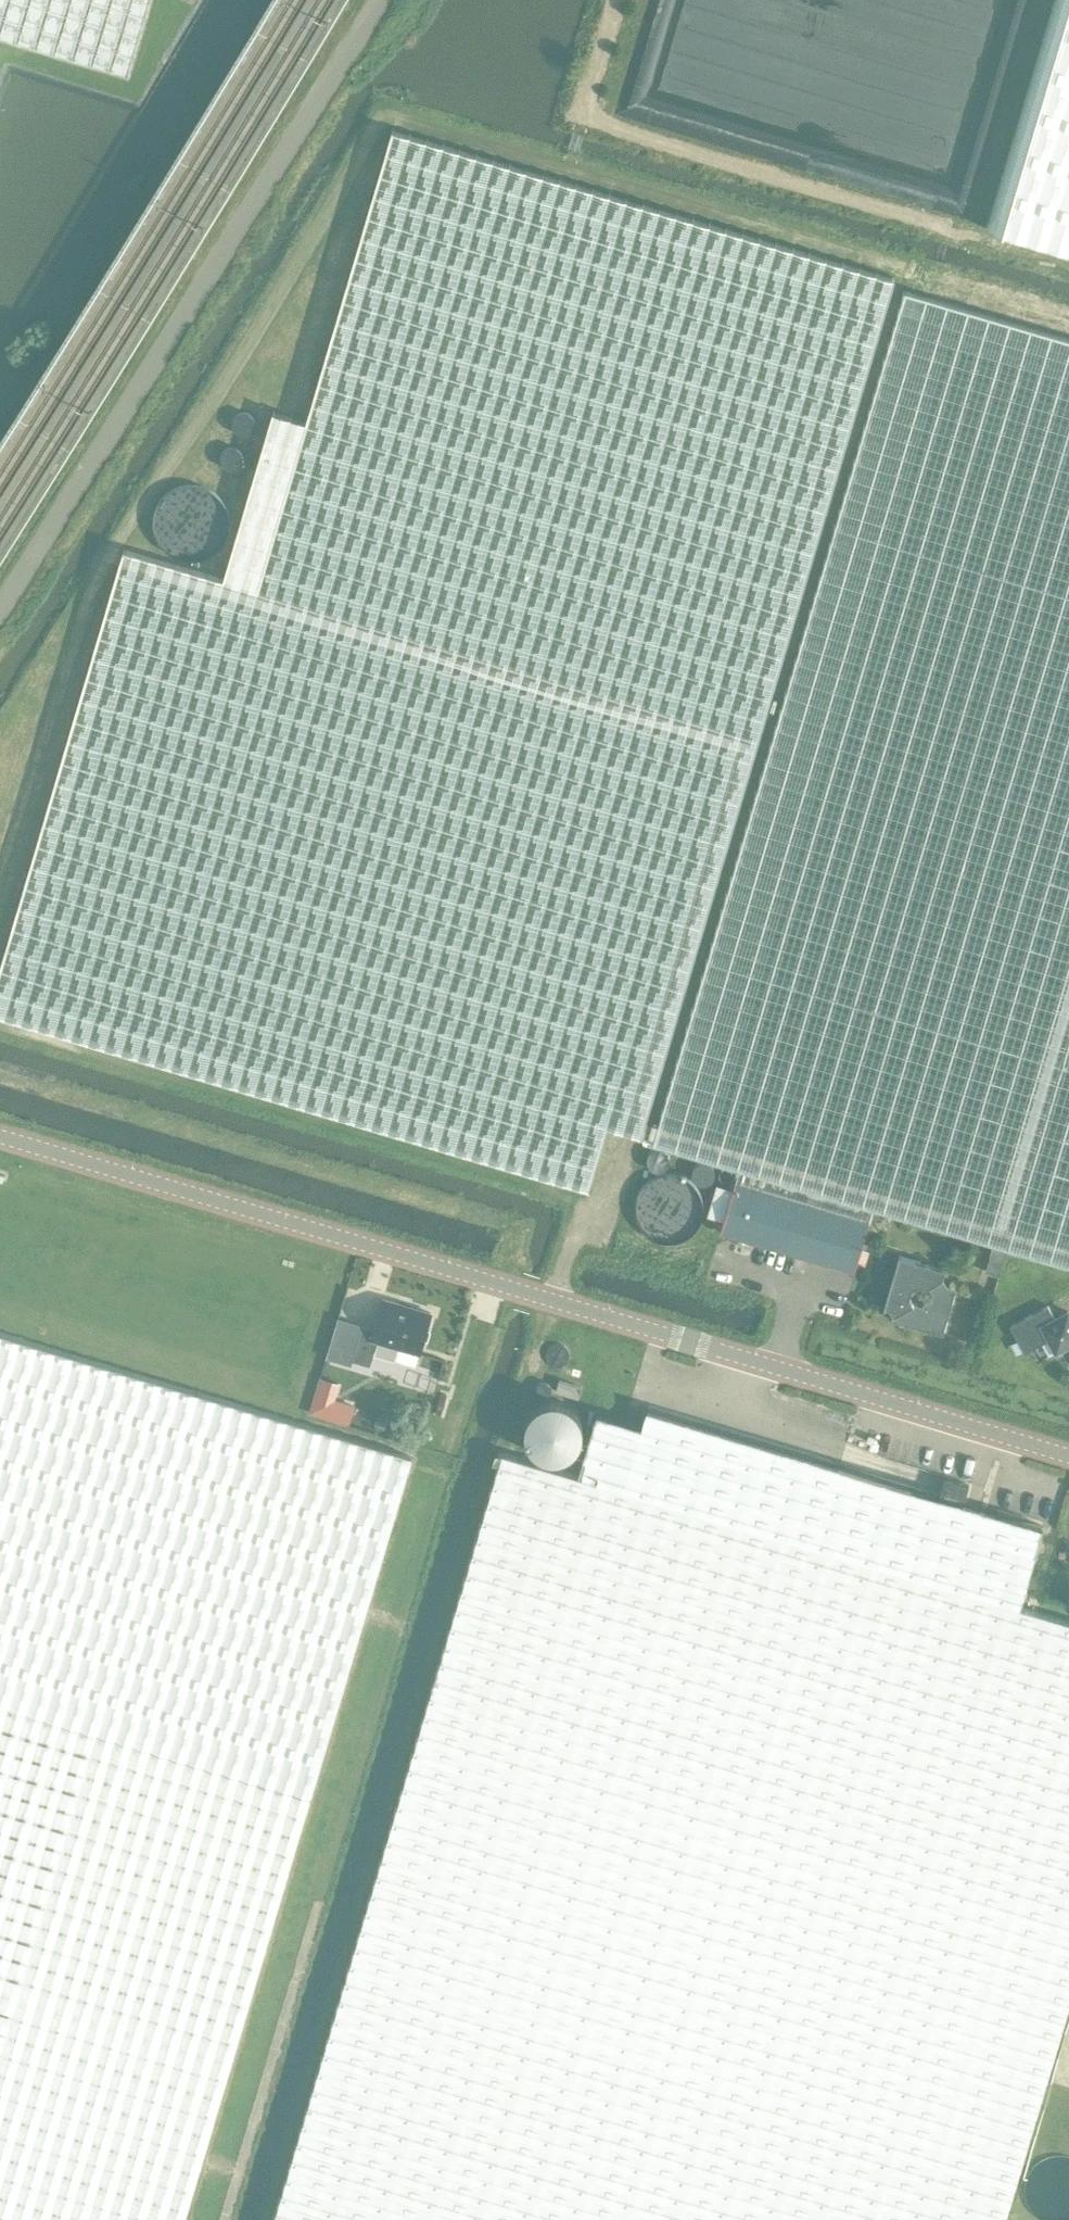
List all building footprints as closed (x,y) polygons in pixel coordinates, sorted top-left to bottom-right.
[(129,74),(140,35),(151,0),(0,0),(0,35),(129,74)] [(987,228),(1003,232),(1068,252),(1068,0),(1055,0),(987,228)] [(895,278),(394,130),(307,422),(274,413),(225,579),(124,549),(0,968),(0,1015),(589,1189),(607,1126),(641,1136),(895,278)] [(907,293),(822,583),(656,1143),(736,1167),(735,1170),(868,1209),(869,1207),(1009,1247),(1068,1266),(1068,341),(907,293)] [(850,1270),(868,1209),(735,1170),(717,1230),(850,1270)] [(895,1254),(881,1305),(884,1306),(890,1314),(888,1319),(938,1333),(952,1286),(943,1284),(938,1276),(941,1267),(895,1254)] [(377,1341),(399,1348),(395,1360),(414,1365),(429,1314),(382,1300),(373,1330),(362,1327),(352,1360),(369,1366),(377,1341)] [(1063,1308),(1050,1315),(1044,1302),(1005,1324),(1019,1350),(1043,1337),(1050,1349),(1062,1343),(1068,1355),(1068,1319),(1063,1308)] [(311,1795),(412,1457),(0,1334),(0,2219),(184,2219),(311,1795)] [(559,1380),(556,1390),(578,1397),(582,1387),(559,1380)] [(1068,2001),(1068,1620),(1020,1605),(1043,1526),(934,1494),(647,1409),(642,1424),(597,1411),(578,1475),(508,1454),(281,2219),(1004,2219),(1068,2001)]
